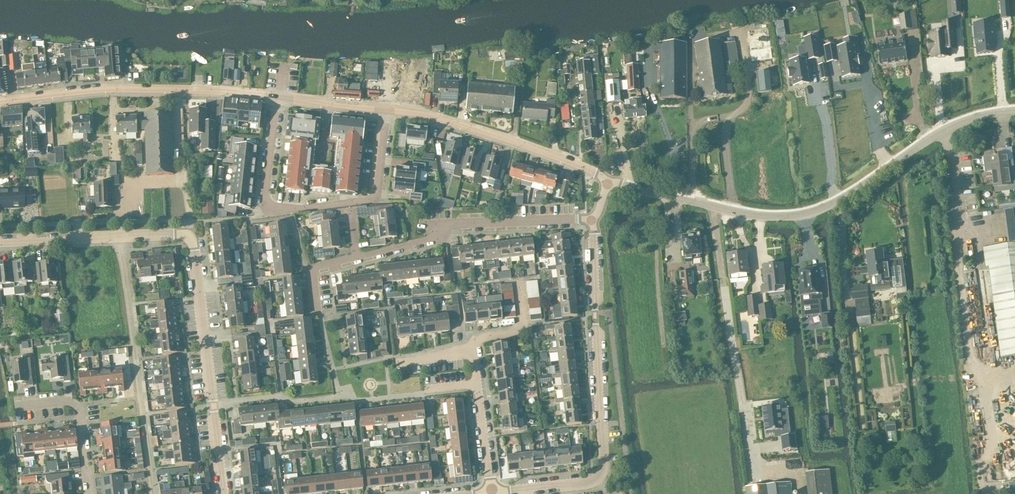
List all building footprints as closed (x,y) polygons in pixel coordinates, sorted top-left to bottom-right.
[(953,13),(961,12),(960,0),(952,0),(953,13)] [(1011,18),(1009,2),(1001,3),(1003,18),(1010,17),(1010,18),(1011,18)] [(903,15),(900,15),(902,30),(905,29),(912,29),(910,14),(903,15)] [(974,25),(977,54),(994,52),(993,44),(996,44),(995,21),(994,21),(994,24),(974,25)] [(934,32),(934,40),(931,40),(933,57),(950,56),(949,49),(956,48),(956,44),(954,23),(943,24),(944,32),(934,32)] [(772,58),(770,44),(769,34),(768,28),(747,31),(752,61),(772,58)] [(834,40),(823,42),(826,57),(836,56),(839,79),(862,75),(857,41),(859,41),(857,28),(855,29),(842,31),(843,43),(834,44),(834,40)] [(799,59),(789,61),(790,68),(787,69),(788,78),(791,77),(793,86),(808,83),(805,60),(807,60),(818,58),(815,36),(803,38),(805,46),(797,47),(799,59)] [(9,56),(7,41),(0,42),(0,56),(9,56)] [(719,41),(707,43),(709,61),(711,61),(714,77),(712,78),(713,87),(715,87),(716,97),(726,96),(726,95),(732,94),(731,84),(725,85),(724,82),(723,74),(719,41)] [(878,45),(880,64),(908,61),(905,41),(878,45)] [(725,68),(738,66),(735,42),(722,44),(725,68)] [(660,99),(686,99),(686,43),(660,43),(660,99)] [(702,99),(716,97),(715,87),(713,87),(712,78),(714,77),(711,61),(709,61),(707,43),(695,44),(702,99)] [(94,50),(96,67),(105,67),(106,79),(120,78),(118,46),(103,48),(104,49),(94,50)] [(70,76),(73,75),(70,52),(70,49),(58,50),(58,55),(65,54),(65,58),(56,58),(57,64),(46,65),(47,70),(49,84),(61,83),(61,82),(68,82),(68,79),(70,76)] [(83,69),(96,67),(94,50),(70,52),(73,75),(84,74),(83,69)] [(561,53),(555,54),(556,71),(563,71),(561,53)] [(578,76),(590,75),(599,74),(597,55),(585,56),(585,60),(576,61),(578,76)] [(514,62),(505,62),(505,72),(522,71),(523,60),(521,60),(515,60),(514,62)] [(376,62),(367,62),(367,77),(376,77),(376,62)] [(825,64),(818,65),(821,79),(828,78),(825,64)] [(32,72),(16,74),(17,87),(17,88),(25,87),(25,88),(37,87),(37,85),(35,72),(35,69),(31,70),(32,72)] [(408,69),(393,69),(393,94),(408,94),(408,87),(421,87),(421,77),(408,77),(408,69)] [(47,70),(35,72),(37,85),(37,87),(49,85),(49,84),(47,70)] [(224,70),(223,79),(232,80),(232,71),(224,70)] [(440,95),(439,101),(439,103),(457,104),(457,82),(441,82),(441,72),(434,72),(433,94),(440,95)] [(638,72),(627,73),(628,91),(639,90),(638,72)] [(758,92),(771,91),(781,90),(779,72),(769,73),(769,72),(756,74),(758,92)] [(604,74),(605,82),(619,82),(618,73),(604,74)] [(591,85),(590,75),(578,76),(579,93),(592,92),(591,85)] [(347,79),(335,78),(333,98),(360,100),(360,91),(359,91),(360,84),(347,83),(347,79)] [(621,101),(619,82),(605,82),(607,102),(621,101)] [(489,112),(491,85),(468,83),(466,110),(489,112)] [(515,88),(491,85),(489,112),(513,114),(515,88)] [(593,91),(592,92),(579,93),(581,108),(593,106),(593,101),(601,100),(600,91),(593,91)] [(239,100),(224,99),(222,113),(237,114),(239,100)] [(248,114),(250,102),(239,100),(237,114),(236,123),(238,123),(248,124),(248,114)] [(547,100),(547,101),(547,105),(524,102),(522,119),(546,121),(547,116),(553,116),(555,100),(547,100)] [(641,100),(626,101),(626,104),(625,104),(625,106),(623,107),(624,119),(645,117),(644,105),(642,105),(641,100)] [(265,103),(250,102),(248,114),(248,124),(257,125),(257,129),(259,129),(259,128),(262,129),(265,103)] [(22,106),(1,109),(3,128),(19,126),(23,126),(24,126),(22,106)] [(595,120),(594,116),(593,106),(581,108),(583,121),(595,120)] [(37,126),(45,125),(43,109),(30,111),(30,113),(24,113),(27,152),(39,151),(37,126)] [(190,110),(190,134),(202,134),(202,139),(205,139),(205,150),(214,150),(215,122),(206,122),(206,110),(190,110)] [(146,175),(173,175),(171,112),(144,113),(144,116),(137,117),(137,116),(115,116),(116,134),(137,133),(137,129),(145,129),(146,175)] [(222,113),(221,125),(238,127),(238,123),(236,123),(237,114),(222,113)] [(90,117),(78,118),(77,116),(74,116),(73,118),(71,118),(72,135),(83,134),(83,143),(91,143),(90,117)] [(595,120),(583,121),(585,140),(597,139),(596,134),(595,126),(595,122),(598,121),(598,116),(594,116),(595,120)] [(285,191),(306,194),(311,146),(311,141),(317,141),(320,120),(311,119),(296,117),(296,118),(287,117),(285,138),(291,139),(290,144),(285,191)] [(332,118),(330,139),(341,140),(335,193),(356,195),(364,121),(332,118)] [(398,147),(405,148),(406,139),(426,142),(427,129),(406,127),(405,135),(399,134),(398,147)] [(229,154),(234,155),(255,157),(256,147),(243,145),(244,139),(231,137),(229,154)] [(461,177),(463,170),(462,170),(465,160),(464,160),(458,159),(461,146),(447,143),(442,163),(455,166),(453,175),(461,177)] [(63,163),(63,147),(55,147),(55,163),(63,163)] [(981,161),(979,148),(972,149),(974,162),(981,161)] [(462,170),(463,170),(475,173),(473,182),(480,184),(482,177),(484,167),(477,166),(481,153),(467,150),(464,160),(465,160),(462,170)] [(984,156),(986,172),(992,171),(994,187),(995,192),(1014,190),(1014,178),(1013,160),(1008,161),(1007,153),(984,156)] [(234,155),(233,165),(254,167),(255,157),(234,155)] [(484,167),(482,177),(489,179),(494,180),(493,186),(492,189),(499,191),(501,182),(504,171),(498,169),(500,160),(487,157),(484,167)] [(34,159),(25,159),(26,167),(34,167),(34,159)] [(394,179),(415,182),(420,182),(421,171),(424,171),(425,164),(413,163),(412,169),(396,167),(394,179)] [(512,164),(509,177),(513,178),(511,186),(518,188),(519,186),(520,180),(524,166),(512,164)] [(233,165),(232,175),(253,177),(254,167),(233,165)] [(532,183),(535,169),(524,166),(520,180),(532,183)] [(38,177),(37,169),(26,169),(27,177),(38,177)] [(546,172),(535,169),(532,183),(543,186),(546,172)] [(310,190),(331,193),(333,174),(312,172),(310,190)] [(543,186),(542,191),(546,192),(548,187),(554,189),(558,175),(546,172),(543,186)] [(232,175),(231,185),(252,187),(253,177),(232,175)] [(415,182),(394,179),(393,192),(409,193),(409,200),(421,201),(422,194),(414,193),(415,182)] [(565,199),(569,182),(563,181),(558,198),(565,199)] [(112,208),(111,184),(95,184),(96,208),(112,208)] [(231,185),(230,195),(251,198),(252,187),(231,185)] [(32,204),(31,192),(24,192),(24,190),(0,191),(0,211),(3,210),(3,208),(25,207),(25,204),(32,204)] [(251,198),(230,195),(225,195),(223,212),(236,213),(236,207),(250,208),(251,198)] [(443,197),(440,206),(448,207),(452,207),(454,200),(443,197)] [(202,202),(203,214),(214,214),(213,201),(202,202)] [(392,205),(366,208),(367,217),(377,216),(379,226),(396,224),(394,211),(393,211),(392,205)] [(325,211),(310,212),(311,217),(310,217),(311,226),(321,225),(322,236),(338,235),(337,222),(335,222),(334,215),(325,216),(325,211)] [(1014,242),(1014,211),(1005,212),(1010,243),(1014,242)] [(271,238),(287,236),(286,224),(270,226),(271,238)] [(397,236),(396,224),(379,226),(380,238),(371,240),(371,246),(386,244),(385,238),(397,236)] [(214,241),(229,239),(228,226),(212,228),(214,241)] [(626,243),(635,241),(633,232),(624,233),(626,243)] [(697,238),(699,238),(698,236),(697,236),(697,234),(696,233),(695,232),(694,232),(692,232),(691,232),(690,232),(690,233),(689,234),(689,235),(689,237),(682,237),(685,262),(692,261),(692,260),(700,259),(697,238)] [(553,248),(554,254),(554,255),(570,253),(568,242),(570,242),(569,233),(551,235),(552,241),(541,242),(542,250),(553,248)] [(340,248),(338,235),(322,236),(324,249),(316,250),(316,257),(335,255),(334,248),(340,248)] [(289,249),(287,236),(271,238),(273,251),(289,249)] [(229,239),(214,241),(215,253),(231,251),(229,239)] [(532,240),(520,241),(521,256),(520,257),(521,265),(525,264),(525,262),(534,260),(535,263),(534,263),(535,263),(534,255),(532,240)] [(511,258),(520,257),(521,256),(520,241),(507,243),(509,258),(507,258),(508,266),(512,266),(511,258)] [(497,259),(495,260),(496,268),(501,267),(500,259),(507,258),(509,258),(507,243),(495,244),(497,259)] [(485,261),(483,261),(484,269),(496,268),(495,260),(497,259),(495,244),(488,245),(484,245),(483,246),(485,261)] [(1014,355),(1014,244),(984,249),(986,266),(992,265),(1004,357),(1014,355)] [(472,262),(471,262),(472,271),(476,270),(475,262),(483,261),(485,261),(483,246),(470,247),(472,262)] [(459,257),(452,258),(454,273),(461,272),(460,264),(461,264),(471,262),(472,262),(470,247),(464,248),(458,249),(459,257)] [(290,262),(289,249),(273,251),(274,263),(290,262)] [(215,253),(212,253),(213,261),(216,261),(217,265),(232,264),(236,263),(234,251),(231,251),(215,253)] [(903,261),(884,264),(883,252),(867,253),(869,268),(861,269),(862,274),(870,273),(872,287),(890,285),(891,289),(907,287),(903,261)] [(554,257),(555,266),(556,268),(571,266),(570,253),(554,255),(554,254),(546,254),(547,258),(554,257)] [(745,253),(726,255),(728,276),(729,276),(729,280),(748,277),(747,269),(750,268),(749,260),(746,261),(746,257),(745,253)] [(139,279),(157,277),(155,259),(150,260),(149,257),(144,258),(143,254),(131,255),(132,265),(137,264),(139,279)] [(155,259),(157,277),(176,275),(173,255),(161,256),(161,259),(155,259)] [(444,281),(451,281),(449,263),(443,264),(442,260),(430,261),(431,278),(444,276),(444,281)] [(12,263),(15,287),(15,295),(25,294),(24,286),(26,286),(26,282),(32,282),(30,264),(24,265),(24,261),(12,263)] [(431,278),(430,261),(417,262),(419,279),(431,278)] [(292,275),(290,262),(274,263),(276,276),(292,275)] [(405,264),(407,281),(419,279),(417,262),(405,264)] [(15,287),(12,263),(0,264),(0,268),(0,285),(2,285),(3,288),(15,287)] [(42,263),(36,264),(39,288),(40,295),(49,294),(49,288),(52,287),(51,283),(57,283),(55,266),(49,266),(43,267),(42,263)] [(234,277),(232,264),(217,265),(218,278),(234,277)] [(394,282),(407,281),(405,264),(392,265),(394,282)] [(773,287),(784,286),(782,264),(762,267),(765,293),(774,292),(773,287)] [(379,267),(380,275),(381,283),(382,283),(394,282),(392,265),(379,267)] [(556,270),(557,278),(557,280),(573,278),(571,266),(556,268),(555,266),(548,267),(548,271),(556,270)] [(799,270),(801,286),(799,286),(800,303),(810,301),(812,315),(821,315),(822,315),(820,300),(822,300),(821,284),(818,284),(817,278),(818,278),(817,269),(813,269),(813,268),(804,269),(804,270),(799,270)] [(690,271),(679,273),(681,287),(677,287),(678,298),(693,296),(690,271)] [(383,291),(382,283),(381,283),(380,275),(368,276),(370,292),(383,291)] [(357,294),(370,292),(368,276),(355,277),(357,294)] [(345,295),(357,294),(355,277),(342,279),(343,285),(337,286),(339,300),(345,300),(345,295)] [(284,292),(301,290),(299,278),(283,280),(284,292)] [(557,278),(549,279),(549,283),(552,283),(553,285),(558,285),(558,287),(558,291),(558,292),(574,290),(573,278),(557,280),(557,278)] [(853,299),(869,298),(867,285),(852,287),(853,299)] [(227,295),(225,295),(226,303),(228,303),(243,301),(241,289),(226,290),(227,295)] [(286,305),(302,303),(301,290),(284,292),(286,305)] [(559,294),(560,303),(560,304),(576,303),(574,290),(558,292),(558,291),(550,292),(551,295),(559,294)] [(501,295),(490,297),(491,305),(487,305),(489,320),(502,319),(500,304),(502,303),(501,295)] [(757,296),(745,297),(747,317),(759,316),(758,306),(757,296)] [(491,305),(490,297),(486,297),(486,305),(478,306),(475,307),(477,322),(489,320),(487,305),(491,305)] [(473,302),(462,303),(463,308),(464,323),(465,323),(477,322),(475,307),(478,306),(477,298),(473,299),(473,302)] [(243,301),(228,303),(229,315),(244,314),(243,301)] [(158,314),(178,312),(178,307),(175,307),(175,302),(148,304),(149,309),(157,308),(158,314)] [(304,316),(302,303),(286,305),(287,318),(304,316)] [(560,303),(552,304),(552,307),(553,311),(561,310),(562,317),(577,315),(576,303),(560,304),(560,303)] [(769,305),(758,306),(759,316),(759,317),(760,321),(771,319),(771,315),(769,305)] [(454,321),(453,306),(446,307),(447,315),(434,316),(436,333),(449,331),(448,321),(454,321)] [(870,324),(869,309),(855,310),(857,326),(870,324)] [(398,337),(411,336),(409,319),(397,321),(396,310),(389,310),(391,326),(397,325),(398,337)] [(179,316),(178,312),(158,314),(158,320),(150,321),(151,325),(177,322),(176,317),(179,316)] [(675,321),(686,320),(685,312),(674,313),(675,321)] [(56,328),(66,327),(65,313),(54,314),(56,328)] [(244,314),(229,315),(230,328),(245,327),(244,314)] [(424,334),(422,318),(415,319),(414,314),(409,314),(410,319),(409,319),(411,336),(424,334)] [(822,329),(832,327),(831,314),(822,315),(821,315),(822,329)] [(348,331),(364,329),(363,316),(347,318),(348,331)] [(424,334),(436,333),(434,316),(422,318),(424,334)] [(296,334),(313,332),(311,319),(295,321),(296,334)] [(177,327),(177,322),(151,325),(151,329),(159,328),(160,334),(180,332),(180,327),(177,327)] [(554,328),(555,336),(555,339),(571,337),(570,324),(554,326),(554,324),(545,325),(546,329),(554,328)] [(349,343),(366,341),(364,329),(348,331),(349,343)] [(181,337),(180,332),(160,334),(161,340),(152,341),(153,345),(179,342),(179,337),(181,337)] [(298,347),(314,344),(313,332),(296,334),(298,347)] [(556,340),(557,349),(557,351),(573,349),(571,337),(555,339),(555,336),(547,337),(547,341),(556,340)] [(240,353),(262,351),(261,345),(255,346),(254,338),(239,340),(240,353)] [(367,354),(366,341),(349,343),(351,356),(367,354)] [(180,348),(179,342),(153,345),(153,350),(162,349),(163,355),(183,353),(182,347),(180,348)] [(510,355),(510,357),(518,356),(518,352),(510,353),(508,342),(493,344),(494,357),(510,355)] [(383,344),(384,350),(381,350),(381,356),(389,355),(388,343),(383,344)] [(299,359),(316,357),(314,344),(298,347),(299,359)] [(557,353),(558,361),(558,363),(574,362),(573,349),(557,351),(557,349),(548,350),(549,354),(557,353)] [(241,365),(257,364),(259,364),(259,356),(263,356),(262,351),(240,353),(241,365)] [(50,360),(42,361),(43,372),(51,371),(52,379),(63,377),(64,382),(71,381),(68,353),(60,354),(61,359),(50,360)] [(26,386),(33,385),(30,355),(22,356),(23,361),(12,362),(14,383),(26,382),(26,386)] [(511,367),(512,369),(520,368),(519,364),(511,365),(510,357),(510,355),(494,357),(496,369),(511,367)] [(162,363),(162,369),(183,367),(182,362),(179,363),(179,357),(153,360),(153,364),(162,363)] [(300,372),(317,370),(316,357),(299,359),(300,372)] [(558,361),(550,362),(550,366),(554,366),(555,374),(560,373),(560,376),(575,374),(574,362),(558,363),(558,361)] [(258,376),(257,364),(241,365),(243,378),(258,376)] [(106,371),(100,372),(102,393),(107,393),(107,389),(113,388),(111,370),(110,365),(105,366),(106,371)] [(183,367),(162,369),(163,375),(155,376),(155,380),(181,378),(181,372),(183,372),(183,367)] [(513,379),(513,381),(521,380),(521,377),(513,378),(512,369),(511,367),(496,369),(497,381),(513,379)] [(111,370),(113,388),(119,387),(119,391),(124,391),(122,369),(111,370)] [(318,382),(317,370),(300,372),(302,384),(318,382)] [(89,373),(91,390),(97,390),(98,394),(102,393),(100,372),(89,373)] [(85,391),(91,390),(89,373),(78,374),(81,396),(86,395),(85,391)] [(560,377),(561,386),(561,388),(577,386),(575,374),(560,376),(560,373),(555,374),(551,374),(552,378),(560,377)] [(260,389),(258,376),(243,378),(244,391),(260,389)] [(182,383),(181,378),(155,380),(156,384),(164,384),(164,390),(185,387),(184,383),(182,383)] [(514,392),(515,394),(523,393),(522,389),(514,390),(513,381),(513,379),(497,381),(499,394),(514,392)] [(561,390),(562,398),(563,400),(578,399),(577,386),(561,388),(561,386),(553,387),(553,390),(561,390)] [(185,392),(185,387),(164,390),(165,396),(157,397),(157,401),(183,398),(183,392),(185,392)] [(516,402),(515,394),(514,392),(499,394),(500,406),(516,404),(516,406),(524,405),(524,401),(516,402)] [(184,403),(183,398),(157,401),(158,405),(166,404),(167,410),(187,408),(186,403),(184,403)] [(563,400),(562,398),(554,399),(555,403),(563,402),(564,410),(564,413),(580,411),(578,399),(563,400)] [(446,402),(448,415),(463,413),(462,400),(446,402)] [(423,404),(410,406),(412,421),(425,420),(423,404)] [(517,416),(518,418),(526,417),(525,414),(517,415),(516,406),(516,404),(500,406),(502,418),(517,416)] [(790,426),(788,410),(780,410),(779,405),(779,404),(763,406),(763,407),(766,431),(771,431),(782,430),(782,427),(790,426)] [(354,405),(341,406),(343,423),(356,421),(354,405)] [(278,414),(277,406),(264,407),(266,423),(279,422),(278,414)] [(328,408),(330,424),(343,423),(341,406),(328,408)] [(412,421),(410,406),(397,407),(399,423),(412,421)] [(254,425),(266,423),(264,407),(252,409),(254,425)] [(387,424),(399,423),(397,407),(385,409),(387,424)] [(318,425),(330,424),(328,408),(316,409),(318,425)] [(254,425),(252,409),(239,410),(240,419),(234,420),(236,435),(242,434),(241,426),(254,425)] [(305,427),(318,425),(316,409),(303,411),(305,427)] [(374,426),(387,424),(385,409),(372,410),(374,426)] [(374,426),(372,410),(359,411),(361,427),(374,426)] [(564,413),(564,410),(556,411),(556,416),(565,415),(566,425),(581,424),(580,411),(564,413)] [(290,412),(292,428),(305,427),(303,411),(290,412)] [(171,425),(191,422),(191,417),(188,418),(187,412),(161,415),(162,420),(170,419),(171,425)] [(279,422),(280,430),(292,428),(290,412),(278,414),(279,422)] [(448,415),(449,427),(465,425),(463,413),(448,415)] [(519,427),(518,418),(517,416),(502,418),(504,431),(519,429),(519,431),(527,430),(527,426),(519,427)] [(895,421),(885,423),(886,432),(887,432),(888,432),(895,431),(896,431),(895,421)] [(96,436),(97,441),(118,438),(116,422),(101,423),(102,429),(100,430),(100,436),(96,436)] [(192,427),(191,422),(171,425),(171,431),(163,431),(163,436),(190,433),(189,427),(192,427)] [(449,427),(451,440),(466,438),(465,425),(449,427)] [(56,450),(66,449),(64,427),(59,428),(60,432),(54,432),(56,450)] [(64,427),(66,449),(78,448),(76,430),(69,431),(69,427),(64,427)] [(34,452),(45,451),(43,429),(38,430),(38,434),(32,435),(34,452)] [(56,450),(54,432),(48,433),(47,429),(43,429),(45,451),(56,450)] [(34,452),(32,435),(26,436),(26,431),(21,432),(24,459),(35,457),(34,452)] [(190,438),(190,433),(163,436),(164,440),(172,439),(173,445),(193,443),(193,438),(190,438)] [(795,436),(795,434),(782,436),(782,437),(784,450),(797,449),(795,436)] [(102,451),(120,449),(118,438),(97,441),(97,445),(101,444),(102,451)] [(466,438),(451,440),(452,452),(468,450),(466,438)] [(579,448),(571,449),(568,449),(570,464),(583,463),(581,448),(583,448),(582,439),(578,440),(579,448)] [(559,450),(556,451),(558,466),(570,464),(568,449),(571,449),(570,441),(566,441),(566,444),(558,445),(559,450)] [(555,451),(546,452),(544,452),(545,467),(558,466),(556,451),(559,450),(558,445),(558,442),(554,442),(555,451)] [(194,447),(193,443),(173,445),(173,451),(165,452),(165,456),(192,453),(191,448),(194,447)] [(542,452),(534,453),(531,454),(533,469),(545,467),(544,452),(546,452),(545,443),(541,444),(542,452)] [(531,454),(534,453),(533,445),(529,445),(530,454),(521,455),(519,455),(521,470),(533,469),(531,454)] [(519,455),(521,455),(521,446),(517,447),(518,455),(506,456),(508,471),(521,470),(519,455)] [(121,460),(120,449),(102,451),(103,456),(98,457),(99,462),(121,460)] [(241,465),(257,463),(255,450),(240,452),(241,465)] [(452,452),(454,465),(469,463),(468,450),(452,452)] [(192,458),(192,453),(165,456),(166,460),(175,459),(175,465),(195,463),(195,458),(192,458)] [(122,467),(121,460),(99,462),(100,467),(104,466),(105,473),(125,471),(125,467),(122,467)] [(15,469),(16,475),(25,474),(24,468),(24,462),(14,463),(15,469)] [(243,478),(258,476),(257,463),(241,465),(243,478)] [(469,463),(454,465),(455,477),(471,475),(469,463)] [(430,465),(417,467),(419,482),(431,480),(430,465)] [(406,483),(419,482),(417,467),(404,468),(406,483)] [(394,485),(406,483),(404,468),(392,469),(394,485)] [(381,486),(394,485),(392,469),(379,471),(381,486)] [(805,472),(807,493),(831,493),(828,470),(805,472)] [(381,486),(379,471),(367,472),(368,487),(381,486)] [(52,493),(60,493),(72,493),(71,480),(69,480),(68,473),(45,476),(46,484),(51,483),(52,493)] [(361,473),(348,474),(350,490),(363,488),(361,473)] [(337,491),(350,490),(348,474),(336,476),(337,491)] [(123,490),(127,489),(127,483),(122,484),(121,475),(101,477),(102,489),(123,487),(123,490)] [(244,490),(260,488),(258,476),(243,478),(244,490)] [(337,491),(336,476),(323,477),(325,492),(337,491)] [(325,492),(323,477),(311,479),(313,493),(325,492)] [(311,479),(298,480),(300,493),(311,493),(313,493),(311,479)] [(191,489),(191,493),(209,493),(208,485),(201,485),(200,480),(196,480),(197,489),(191,489)] [(298,480),(286,481),(287,493),(300,493),(298,480)] [(180,482),(181,493),(191,493),(191,489),(185,490),(184,481),(180,482)] [(180,482),(175,482),(176,491),(170,492),(171,493),(181,493),(180,482)] [(741,487),(742,493),(791,493),(789,482),(741,487)] [(170,492),(165,492),(164,484),(159,485),(160,493),(171,493),(170,492)]
